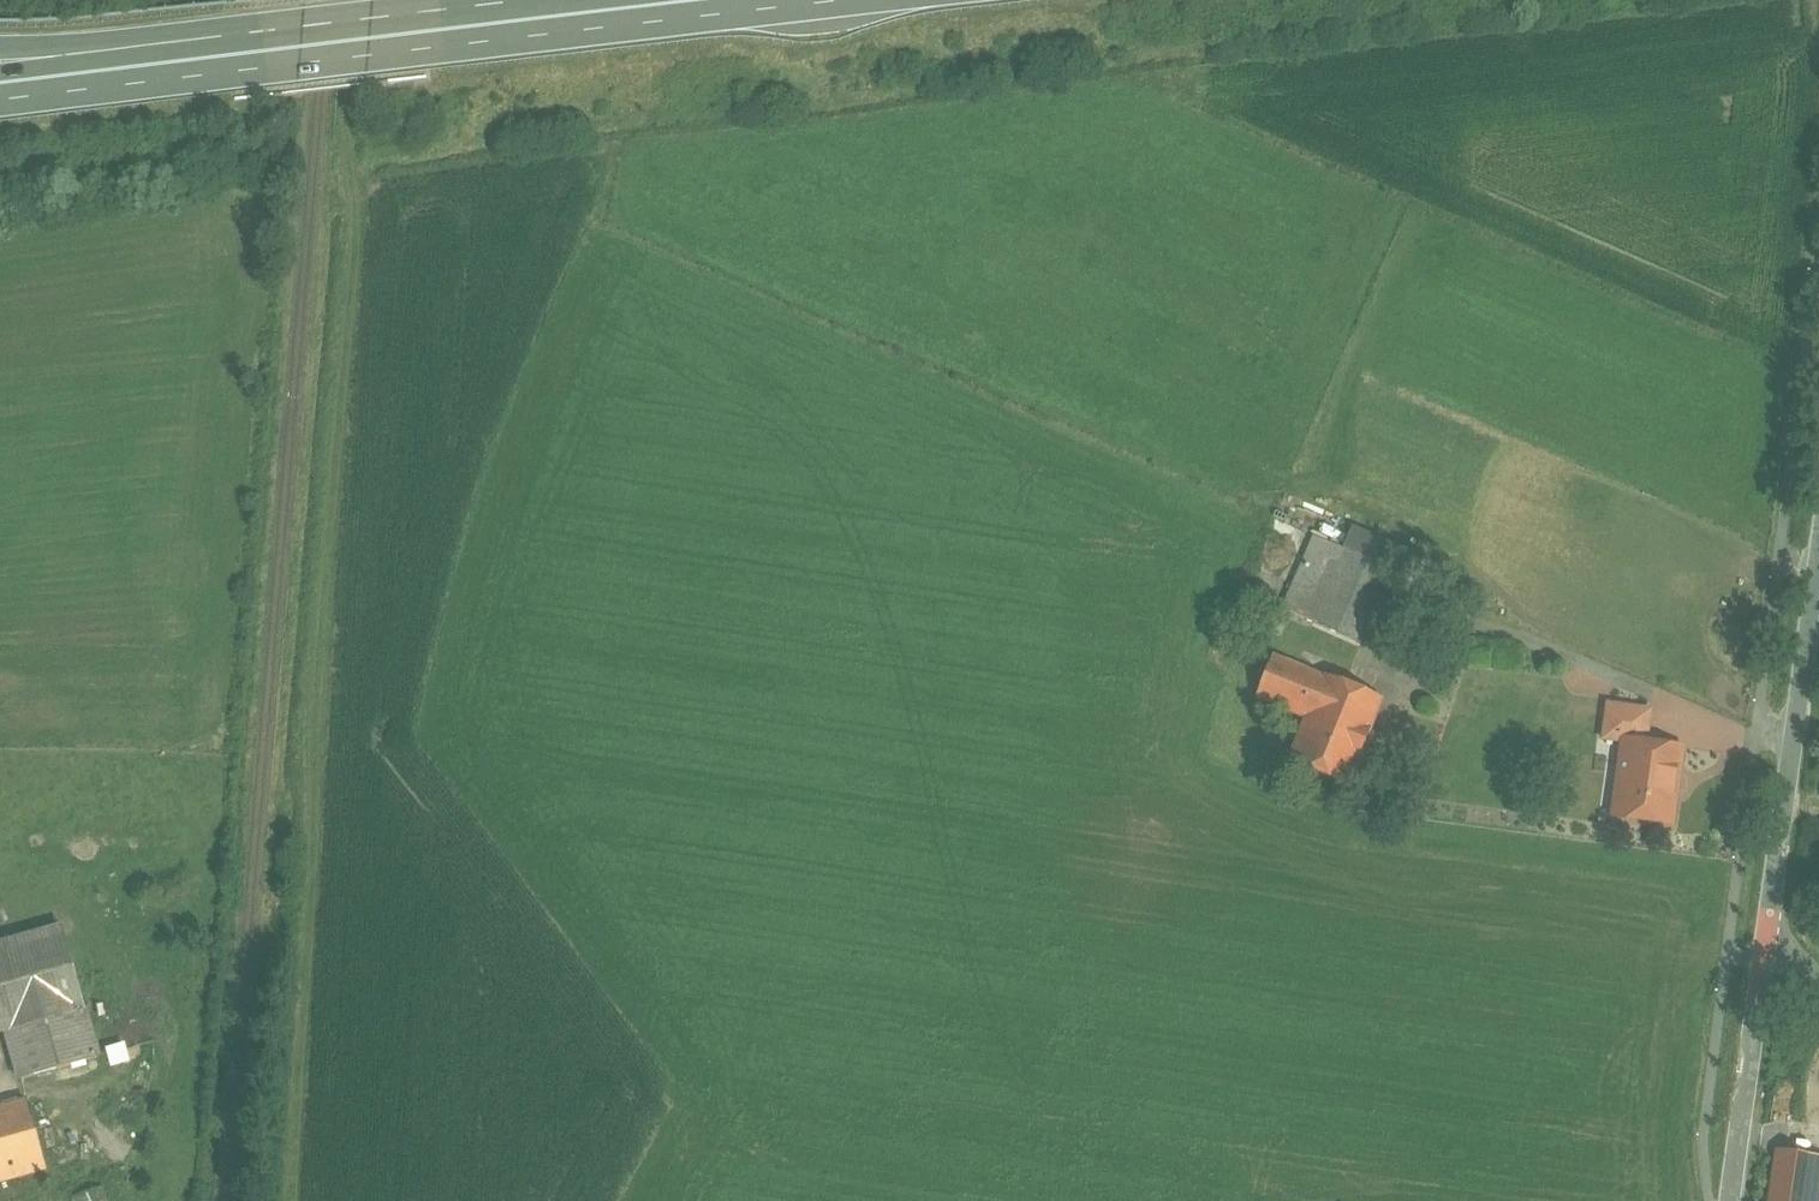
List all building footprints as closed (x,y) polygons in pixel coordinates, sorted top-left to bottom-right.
[(1394,571),(1317,537),(1285,609),(1362,644),(1394,571)] [(1325,677),(1274,656),(1257,699),(1274,705),(1309,719),(1325,677)] [(1382,699),(1325,677),(1309,719),(1291,763),(1349,786),(1382,699)] [(1274,705),(1257,699),(1252,711),(1269,718),(1274,705)] [(1652,710),(1609,704),(1604,739),(1624,742),(1625,740),(1647,743),(1652,710)] [(1647,743),(1625,740),(1624,742),(1621,764),(1629,765),(1622,818),(1673,825),(1683,748),(1647,743)] [(8,1030),(85,1008),(63,927),(0,945),(0,1032),(8,1030)] [(85,1008),(8,1030),(22,1079),(99,1057),(85,1008)] [(0,1108),(0,1113),(18,1177),(36,1172),(16,1103),(0,1108)] [(18,1177),(0,1113),(0,1182),(18,1177)] [(1779,1152),(1772,1200),(1809,1200),(1816,1158),(1779,1152)] [(109,1188),(77,1195),(79,1200),(111,1200),(109,1188)]
